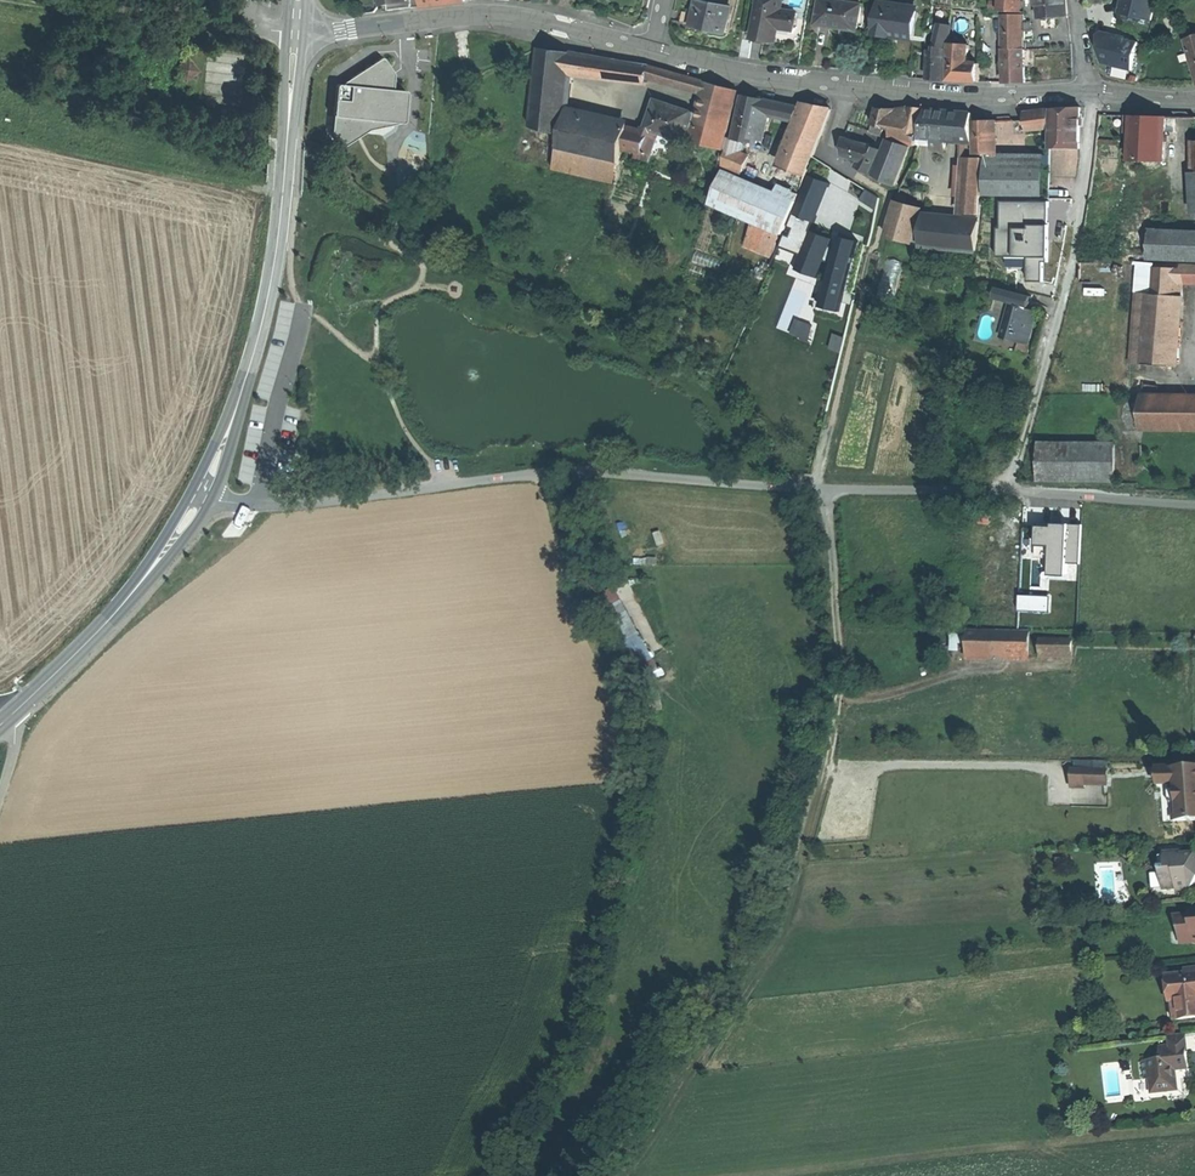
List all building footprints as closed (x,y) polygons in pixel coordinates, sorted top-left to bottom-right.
[(379,7),(389,5),(400,4),(400,9),(413,8),(412,0),(378,0),(379,7)] [(707,2),(698,0),(696,10),(693,23),(705,26),(727,30),(732,7),(714,3),(707,2)] [(754,37),(764,39),(774,40),(776,27),(779,28),(794,30),(795,23),(796,20),(797,12),(782,10),(783,0),(759,0),(754,37)] [(834,0),(820,0),(817,24),(838,28),(858,30),(862,4),(834,0)] [(1000,11),(1020,12),(1021,0),(1000,0),(1000,11)] [(1042,15),(1042,19),(1070,16),(1068,2),(1068,0),(1040,0),(1042,15)] [(1127,1),(1125,0),(1124,0),(1121,13),(1136,16),(1141,17),(1153,20),(1158,0),(1127,0),(1127,1)] [(912,38),(912,37),(925,40),(931,12),(899,8),(900,5),(881,2),(876,33),(898,36),(912,38)] [(696,10),(684,8),(683,15),(682,21),(689,22),(688,26),(704,29),(705,26),(693,23),(696,10)] [(1022,15),(1003,16),(1004,49),(1024,49),(1022,15)] [(950,52),(953,27),(942,25),(936,50),(936,58),(948,59),(950,52)] [(1110,33),(1100,35),(1105,63),(1133,70),(1138,54),(1137,53),(1140,43),(1124,39),(1116,37),(1116,35),(1110,33)] [(1185,39),(1194,71),(1194,36),(1194,37),(1190,38),(1185,39)] [(752,40),(743,39),(741,56),(750,57),(752,40)] [(969,49),(952,47),(949,79),(959,80),(967,81),(968,63),(969,49)] [(574,54),(539,49),(531,127),(563,134),(567,135),(569,115),(573,72),(574,54)] [(1024,49),(1004,49),(1005,81),(1017,81),(1027,81),(1026,49),(1024,49)] [(650,66),(574,54),(573,72),(647,80),(648,78),(650,66)] [(343,97),(332,96),(328,130),(336,144),(386,119),(398,120),(401,88),(391,87),(392,75),(382,56),(345,75),(343,97)] [(936,58),(932,58),(931,78),(939,79),(947,79),(948,59),(936,58)] [(188,62),(177,72),(187,83),(198,74),(188,62)] [(979,63),(968,63),(967,81),(978,81),(979,63)] [(707,82),(650,66),(648,78),(651,79),(705,93),(707,82)] [(724,86),(707,82),(705,93),(699,115),(694,135),(693,142),(725,150),(740,90),(724,86)] [(754,96),(743,94),(739,113),(742,113),(736,137),(736,139),(745,141),(759,143),(760,138),(764,113),(766,99),(754,96)] [(809,108),(766,99),(764,113),(770,114),(806,121),(787,169),(790,170),(806,176),(821,138),(832,109),(811,104),(809,108)] [(694,113),(657,100),(647,128),(646,133),(639,152),(652,155),(660,133),(683,141),(683,140),(686,132),(694,113)] [(912,107),(898,109),(893,131),(891,139),(916,146),(925,109),(912,107)] [(898,109),(878,108),(874,132),(885,136),(887,129),(893,131),(898,109)] [(1052,127),(1052,145),(1052,151),(1082,150),(1082,108),(1052,109),(1052,127)] [(940,110),(928,109),(920,144),(932,145),(945,147),(947,147),(948,139),(950,111),(940,110)] [(1052,109),(1026,112),(1028,130),(1040,129),(1048,128),(1052,127),(1052,109)] [(973,113),(950,111),(948,139),(964,140),(974,141),(973,113)] [(699,115),(694,113),(686,132),(694,135),(699,115)] [(770,114),(764,113),(760,138),(765,139),(770,114)] [(629,129),(569,115),(567,135),(624,148),(629,129)] [(1148,117),(1126,116),(1126,124),(1132,125),(1131,161),(1165,162),(1166,117),(1148,117)] [(986,121),(976,121),(976,154),(988,154),(996,154),(996,121),(986,121)] [(644,132),(629,129),(624,148),(637,152),(639,152),(646,133),(644,132)] [(694,135),(686,132),(683,140),(693,142),(694,135)] [(567,135),(563,134),(560,149),(562,149),(577,153),(588,155),(600,158),(621,163),(624,148),(567,135)] [(736,139),(732,138),(725,165),(743,173),(751,156),(742,152),(745,141),(736,139)] [(856,143),(845,139),(845,155),(864,161),(868,146),(856,143)] [(974,141),(964,140),(963,153),(974,153),(974,141)] [(912,146),(892,141),(882,167),(879,176),(897,185),(912,146)] [(884,150),(868,145),(868,146),(864,161),(865,162),(878,166),(884,150)] [(1052,145),(1043,146),(1043,154),(1043,160),(1044,160),(1052,159),(1052,151),(1052,145)] [(577,153),(562,149),(559,161),(574,165),(574,163),(577,153)] [(639,152),(637,152),(636,158),(650,162),(652,155),(639,152)] [(588,155),(577,153),(574,163),(586,165),(588,155)] [(1037,156),(1020,157),(1020,177),(1044,176),(1044,160),(1043,160),(1043,154),(1037,155),(1037,156)] [(600,158),(588,155),(586,165),(586,168),(589,169),(588,168),(587,166),(587,165),(587,164),(587,162),(589,160),(590,159),(593,159),(595,160),(597,162),(597,163),(597,166),(596,168),(593,170),(596,171),(600,158)] [(997,156),(988,156),(988,178),(1020,178),(1020,177),(1020,157),(1019,156),(997,156)] [(621,163),(600,158),(596,171),(618,176),(621,163)] [(831,164),(816,158),(807,179),(821,185),(841,193),(843,187),(846,182),(850,171),(831,164)] [(985,158),(968,158),(965,214),(981,215),(983,195),(985,195),(985,158)] [(593,159),(590,159),(589,160),(587,162),(587,164),(587,165),(587,166),(588,168),(589,169),(592,170),(593,170),(596,168),(597,166),(597,163),(597,162),(595,160),(593,159)] [(878,166),(865,162),(862,168),(879,176),(882,167),(878,166)] [(1139,169),(1125,168),(1124,178),(1138,179),(1139,169)] [(783,195),(727,171),(713,205),(755,223),(783,234),(797,201),(783,195)] [(988,178),(989,195),(1044,196),(1044,176),(1020,177),(1020,178),(988,178)] [(821,185),(807,179),(790,224),(803,229),(821,185)] [(880,192),(850,186),(849,189),(842,224),(872,231),(880,192)] [(800,194),(786,188),(783,195),(797,201),(800,194)] [(1051,278),(1047,198),(997,201),(1000,255),(1025,254),(1026,280),(1051,278)] [(921,207),(898,201),(888,236),(911,243),(921,207)] [(981,221),(925,215),(922,246),(977,252),(981,221)] [(1123,217),(1114,217),(1114,230),(1122,230),(1123,217)] [(1137,218),(1123,217),(1122,230),(1121,258),(1150,259),(1151,229),(1152,219),(1137,218)] [(783,234),(755,223),(746,245),(773,257),(783,234)] [(803,229),(790,224),(789,225),(788,224),(779,247),(807,259),(819,263),(828,239),(803,229)] [(1151,229),(1150,259),(1194,261),(1194,231),(1151,229)] [(807,259),(779,247),(774,260),(786,265),(814,276),(816,271),(804,267),(807,259)] [(881,300),(898,302),(903,259),(886,257),(881,300)] [(819,263),(807,259),(804,267),(816,271),(819,263)] [(1151,264),(1137,264),(1136,284),(1131,363),(1144,364),(1150,294),(1151,268),(1151,264)] [(814,276),(786,265),(783,272),(811,284),(814,276)] [(1184,265),(1184,269),(1182,269),(1182,280),(1194,280),(1194,266),(1184,265)] [(1151,268),(1150,294),(1171,296),(1177,297),(1178,269),(1151,268)] [(1033,296),(1000,287),(997,297),(1014,302),(1013,304),(1030,309),(1033,296)] [(1171,296),(1150,294),(1144,364),(1165,366),(1171,296)] [(1177,297),(1171,296),(1165,366),(1171,366),(1177,297)] [(285,298),(258,394),(272,398),(278,379),(293,383),(315,306),(285,298)] [(1030,309),(1013,304),(1004,336),(1021,341),(1028,343),(1029,343),(1032,329),(1037,311),(1030,309)] [(792,333),(809,337),(812,323),(796,319),(792,333)] [(1028,343),(1021,341),(1018,351),(1028,354),(1031,343),(1029,343),(1028,343)] [(1142,395),(1141,430),(1194,431),(1194,396),(1142,395)] [(1115,445),(1040,444),(1039,481),(1114,482),(1115,445)] [(1042,573),(1079,577),(1085,525),(1031,520),(1029,543),(1045,545),(1042,573)] [(1042,587),(1051,588),(1052,574),(1043,573),(1042,587)] [(602,598),(636,677),(654,669),(619,590),(602,598)] [(1018,592),(1017,607),(1048,610),(1049,595),(1018,592)] [(967,632),(952,631),(952,659),(967,659),(967,632)] [(1028,632),(967,632),(967,659),(1028,660),(1028,632)] [(1071,640),(1040,640),(1040,655),(1070,656),(1071,640)] [(1156,771),(1158,791),(1162,790),(1164,823),(1194,821),(1194,769),(1156,771)] [(1105,772),(1072,772),(1072,781),(1103,782),(1105,772)] [(1103,782),(1072,781),(1072,790),(1084,790),(1084,786),(1103,786),(1103,782)] [(1163,854),(1164,868),(1159,869),(1160,873),(1162,873),(1163,890),(1176,889),(1176,891),(1189,891),(1194,885),(1192,883),(1194,879),(1194,856),(1193,855),(1180,856),(1179,853),(1163,854)] [(1174,916),(1179,930),(1194,942),(1194,943),(1194,910),(1190,911),(1190,914),(1174,916)] [(1194,942),(1179,930),(1180,943),(1194,942)] [(1164,976),(1164,979),(1165,979),(1171,979),(1172,994),(1176,994),(1179,1019),(1194,1017),(1194,968),(1186,969),(1186,974),(1164,976)] [(1171,979),(1165,979),(1167,1001),(1171,1000),(1173,1019),(1179,1019),(1176,994),(1172,994),(1171,979)] [(1185,1034),(1169,1036),(1170,1047),(1160,1048),(1162,1061),(1143,1062),(1145,1081),(1151,1080),(1152,1094),(1177,1091),(1176,1078),(1173,1077),(1172,1072),(1175,1072),(1188,1071),(1186,1054),(1187,1054),(1185,1034)]
